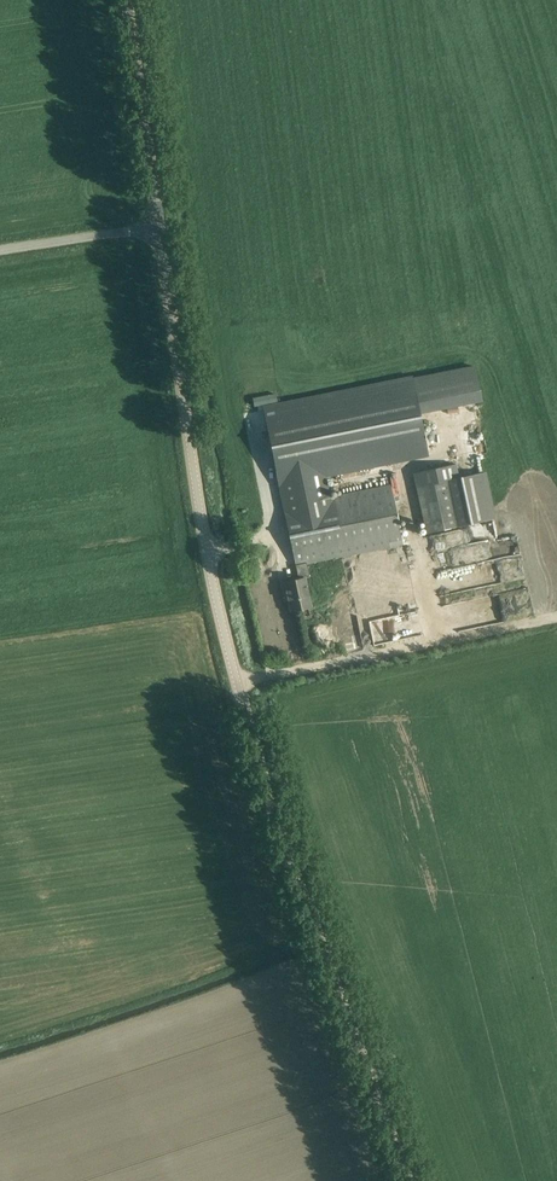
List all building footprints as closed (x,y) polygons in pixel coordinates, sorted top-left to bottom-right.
[(475,366),(413,379),(420,412),(481,400),(475,366)] [(271,408),(263,409),(265,418),(278,483),(279,483),(283,501),(284,506),(329,497),(325,479),(332,478),(331,473),(428,453),(420,412),(413,379),(271,408)] [(253,398),(254,406),(277,401),(276,393),(253,398)] [(455,464),(414,472),(426,533),(493,519),(483,472),(458,477),(455,464)] [(285,511),(284,512),(296,566),(307,563),(332,558),(341,556),(404,544),(401,532),(396,503),(395,501),(394,496),(394,493),(391,483),(329,497),(284,506),(285,511)] [(461,562),(520,554),(518,537),(459,545),(461,562)] [(299,579),(282,582),(284,592),(287,592),(289,602),(291,611),(301,609),(311,606),(305,578),(310,577),(309,572),(307,563),(296,566),(299,579)]
